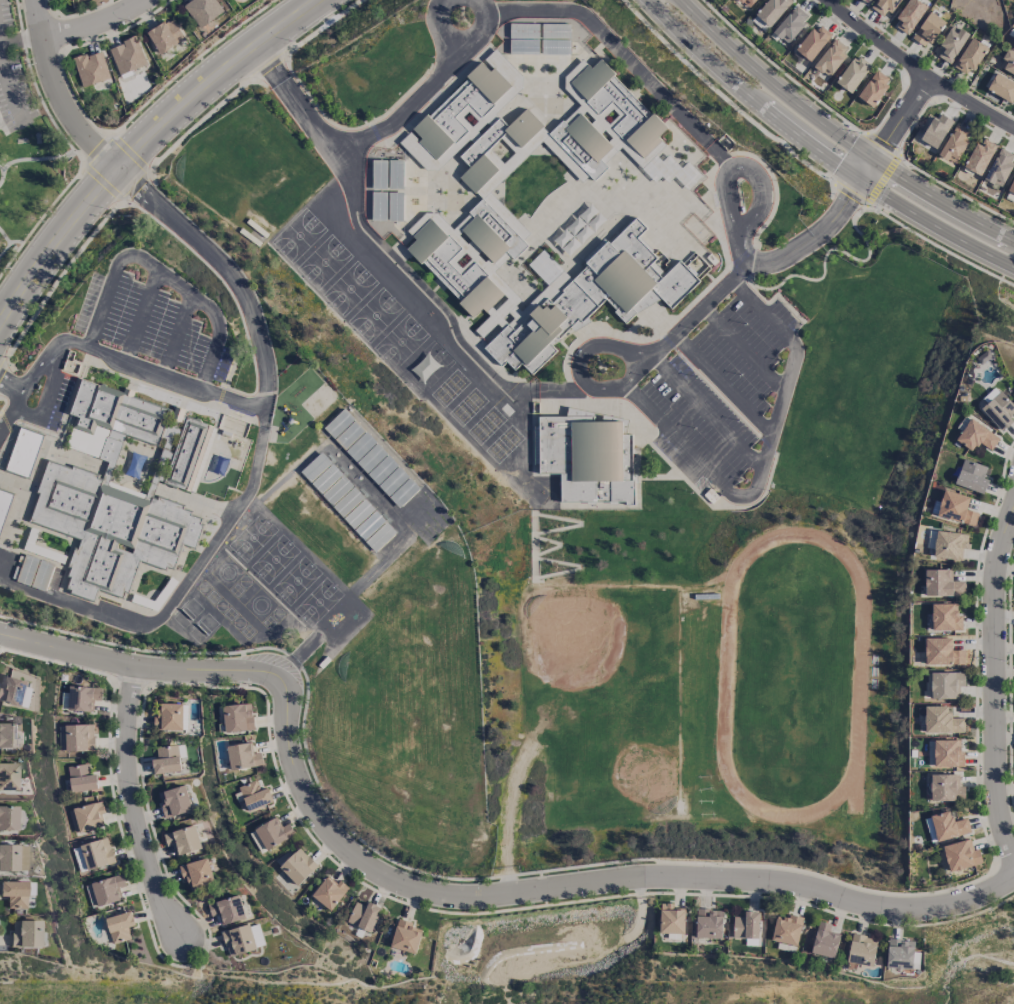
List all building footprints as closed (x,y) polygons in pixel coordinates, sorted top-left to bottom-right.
[(223,10),(215,0),(188,0),(181,5),(200,29),(223,10)] [(747,8),(755,0),(739,0),(747,8)] [(791,0),(769,0),(751,19),(764,31),(792,1),(791,0)] [(871,8),(886,18),(899,0),(877,0),(871,8)] [(927,7),(917,0),(908,0),(894,21),(909,32),(927,7)] [(773,33),(788,44),(809,16),(794,5),(773,33)] [(913,40),(925,45),(928,39),(935,41),(945,19),(926,11),(913,40)] [(147,30),(158,53),(184,41),(173,17),(147,30)] [(538,23),(538,38),(509,38),(509,23),(538,23)] [(540,38),(540,23),(570,23),(569,38),(540,38)] [(796,50),(810,61),(831,34),(816,23),(796,50)] [(950,64),(968,34),(953,25),(935,54),(950,64)] [(119,75),(146,64),(135,37),(108,48),(119,75)] [(987,46),(972,37),(953,66),(968,76),(987,46)] [(849,49),(834,38),(813,66),(828,77),(849,49)] [(540,55),(540,40),(570,39),(570,54),(540,55)] [(538,40),(538,55),(509,55),(509,40),(538,40)] [(110,78),(101,50),(72,59),(81,87),(110,78)] [(1007,50),(999,67),(1013,74),(1013,53),(1007,50)] [(835,83),(851,93),(870,65),(853,54),(835,83)] [(642,158),(614,128),(628,115),(612,98),(597,112),(568,82),(586,64),(590,68),(599,59),(666,128),(655,138),(659,142),(642,158)] [(511,86),(481,114),(468,100),(452,116),(465,131),(435,160),(417,141),(421,138),(412,128),(481,62),(491,73),(495,69),(511,86)] [(872,107),(891,80),(876,69),(857,96),(872,107)] [(996,72),(987,88),(1013,104),(1013,83),(996,72)] [(504,130),(526,109),(542,125),(520,146),(504,130)] [(920,140),(937,149),(952,120),(936,112),(920,140)] [(578,113),(611,146),(596,161),(563,128),(578,113)] [(460,156),(498,117),(511,129),(473,168),(460,156)] [(561,120),(547,134),(593,181),(607,167),(561,120)] [(970,131),(954,124),(939,156),(956,164),(970,131)] [(981,145),(976,142),(963,167),(980,176),(996,145),(984,139),(981,145)] [(1000,147),(983,178),(999,187),(1013,160),(1013,155),(1000,147)] [(482,154),(497,169),(473,193),(458,178),(482,154)] [(371,159),(386,159),(386,188),(371,188),(371,159)] [(389,160),(404,160),(404,189),(389,189),(389,160)] [(371,192),(386,192),(386,221),(371,221),(371,192)] [(388,192),(403,192),(403,222),(388,222),(388,192)] [(481,198),(467,212),(510,259),(525,246),(481,198)] [(477,214),(509,246),(493,262),(460,230),(477,214)] [(542,250),(571,279),(587,264),(582,258),(603,237),(609,242),(635,216),(646,228),(636,238),(655,256),(648,264),(661,278),(678,260),(699,281),(671,308),(661,298),(633,314),(625,322),(613,311),(615,309),(604,297),(588,316),(590,321),(550,344),(556,350),(532,373),(521,363),(514,369),(506,361),(501,366),(483,348),(513,318),(507,312),(515,305),(520,311),(547,285),(527,264),(542,250)] [(429,218),(457,248),(443,261),(459,278),(473,264),(503,295),(484,312),(481,309),(471,318),(405,249),(415,238),(412,235),(429,218)] [(77,376),(122,393),(124,388),(133,391),(131,397),(173,412),(175,406),(184,409),(182,415),(212,426),(189,491),(157,480),(152,494),(146,492),(162,448),(125,434),(108,481),(100,478),(106,462),(95,458),(106,430),(95,426),(91,435),(70,427),(74,416),(64,413),(77,376)] [(1002,431),(1013,419),(1010,416),(1013,412),(1013,405),(996,388),(977,407),(1002,431)] [(568,407),(565,415),(537,416),(537,473),(559,473),(558,500),(625,500),(625,504),(633,480),(628,480),(629,433),(622,434),(627,420),(568,407)] [(972,451),(977,442),(991,450),(999,437),(969,418),(955,440),(972,451)] [(20,425),(45,433),(30,477),(5,469),(20,425)] [(987,466),(962,459),(955,485),(984,493),(988,479),(983,478),(987,466)] [(47,460),(36,491),(39,492),(29,520),(82,539),(78,550),(74,549),(68,565),(71,566),(68,575),(71,576),(67,587),(72,589),(71,592),(93,599),(97,587),(122,596),(124,590),(128,591),(138,561),(165,570),(167,566),(173,569),(181,544),(194,548),(202,525),(199,524),(200,519),(189,515),(191,511),(184,508),(186,503),(155,492),(154,496),(149,494),(147,499),(102,483),(104,479),(97,477),(98,473),(71,464),(70,468),(47,460)] [(13,493),(0,528),(0,488),(13,493)] [(969,497),(943,489),(936,515),(974,526),(978,512),(966,509),(969,497)] [(932,556),(960,560),(962,549),(966,549),(968,535),(937,530),(932,556)] [(951,581),(951,569),(924,570),(925,596),(964,595),(964,581),(951,581)] [(962,630),(961,615),(957,615),(957,603),(932,604),(932,630),(962,630)] [(964,664),(964,649),(951,649),(952,638),(925,638),(925,664),(964,664)] [(931,699),(958,698),(958,686),(964,686),(964,672),(930,672),(931,699)] [(0,673),(0,702),(34,708),(39,681),(0,673)] [(101,688),(69,686),(67,710),(93,711),(94,700),(100,701),(101,688)] [(224,732),(253,729),(251,703),(222,706),(224,732)] [(182,730),(183,704),(160,704),(160,714),(154,714),(154,729),(182,730)] [(925,733),(964,732),(963,717),(950,717),(950,706),(924,706),(925,733)] [(18,747),(18,723),(0,723),(0,748),(18,747)] [(93,724),(62,725),(63,751),(94,750),(93,724)] [(928,740),(928,767),(962,767),(961,740),(928,740)] [(252,753),(251,743),(227,745),(229,769),(262,766),(261,752),(252,753)] [(180,772),(179,745),(156,746),(156,759),(152,759),(153,773),(180,772)] [(15,790),(15,763),(0,763),(0,790),(15,790)] [(98,788),(95,773),(90,774),(88,763),(66,767),(71,792),(98,788)] [(955,801),(955,795),(964,795),(964,786),(958,786),(959,774),(931,774),(930,800),(955,801)] [(260,790),(255,779),(237,786),(247,811),(273,801),(268,787),(260,790)] [(163,817),(191,811),(186,785),(158,791),(163,817)] [(102,828),(99,814),(103,813),(102,803),(69,807),(72,832),(102,828)] [(0,806),(0,831),(16,831),(15,806),(0,806)] [(930,816),(937,842),(970,832),(966,818),(952,822),(949,810),(930,816)] [(265,850),(294,835),(288,823),(280,827),(275,817),(254,828),(265,850)] [(174,844),(176,854),(201,849),(196,826),(163,832),(166,846),(174,844)] [(79,845),(82,856),(75,857),(79,872),(114,863),(107,837),(79,845)] [(942,846),(949,872),(982,863),(978,849),(972,850),(969,838),(942,846)] [(0,845),(0,872),(25,871),(25,845),(0,845)] [(317,866),(299,847),(291,854),(287,850),(274,862),(296,886),(317,866)] [(180,865),(187,891),(214,883),(207,857),(180,865)] [(84,884),(91,908),(121,899),(118,888),(125,886),(121,874),(84,884)] [(311,895),(329,910),(349,888),(339,880),(336,883),(327,875),(311,895)] [(0,881),(0,897),(6,897),(6,908),(25,908),(25,882),(0,881)] [(211,916),(217,914),(221,925),(246,917),(239,894),(207,904),(211,916)] [(368,902),(366,906),(354,902),(346,923),(371,932),(380,907),(368,902)] [(672,903),(660,903),(659,932),(684,933),(685,908),(672,908),(672,903)] [(722,938),(722,910),(696,909),(696,937),(722,938)] [(127,927),(135,925),(131,911),(104,918),(112,944),(131,939),(127,927)] [(758,938),(759,911),(744,911),(744,916),(733,916),(732,938),(758,938)] [(803,917),(788,914),(787,918),(776,915),(771,940),(796,946),(803,917)] [(415,954),(423,927),(396,919),(388,946),(415,954)] [(39,921),(10,921),(10,947),(39,947),(39,921)] [(258,921),(221,933),(228,957),(265,946),(258,921)] [(810,952),(834,958),(840,934),(829,931),(831,924),(818,921),(810,952)] [(873,966),(876,937),(851,934),(847,963),(873,966)] [(913,969),(914,940),(887,939),(886,968),(913,969)]
